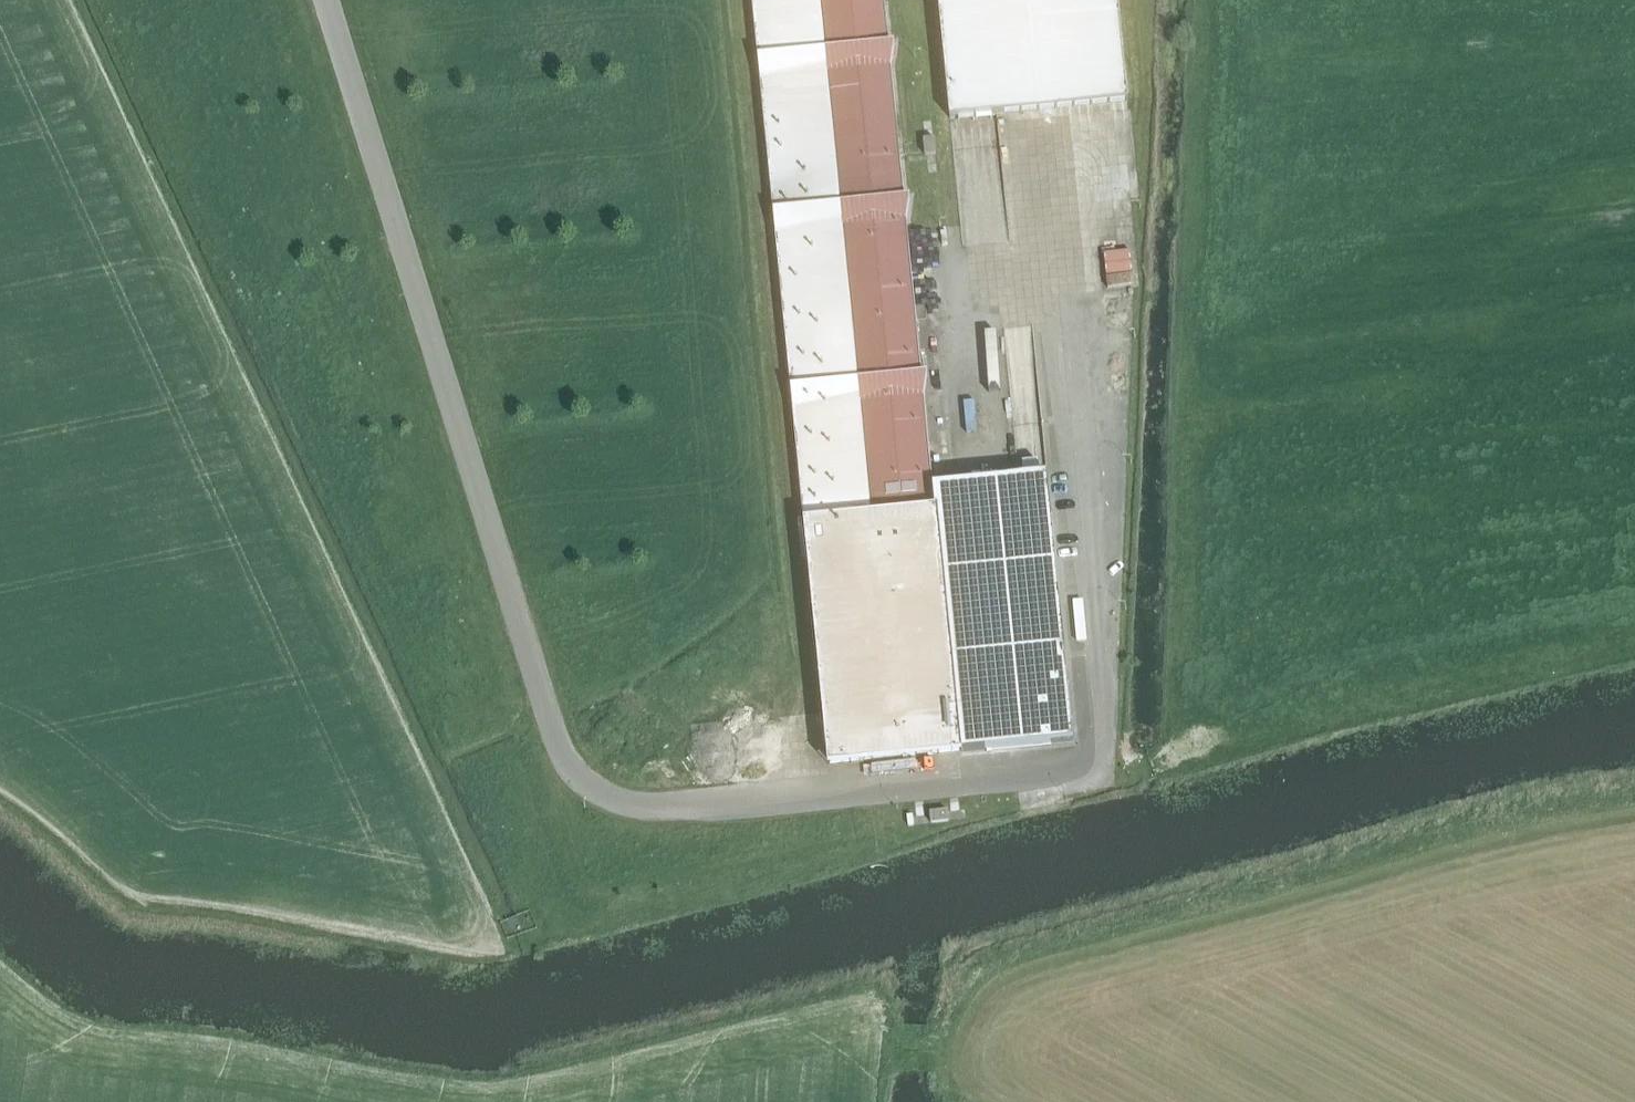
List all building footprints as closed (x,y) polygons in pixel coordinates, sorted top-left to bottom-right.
[(782,291),(824,715),(829,763),(958,750),(961,750),(961,752),(1073,741),(1047,475),(1018,478),(932,487),(923,396),(926,373),(920,374),(912,291),(906,231),(905,220),(909,197),(903,198),(890,66),(894,43),(888,44),(884,0),(754,0),(782,291)] [(949,119),(1128,102),(1118,0),(938,0),(949,119)] [(935,137),(923,138),(925,154),(936,153),(935,137)] [(1107,252),(1108,275),(1134,274),(1133,251),(1107,252)] [(946,811),(929,813),(930,824),(948,822),(946,811)]
